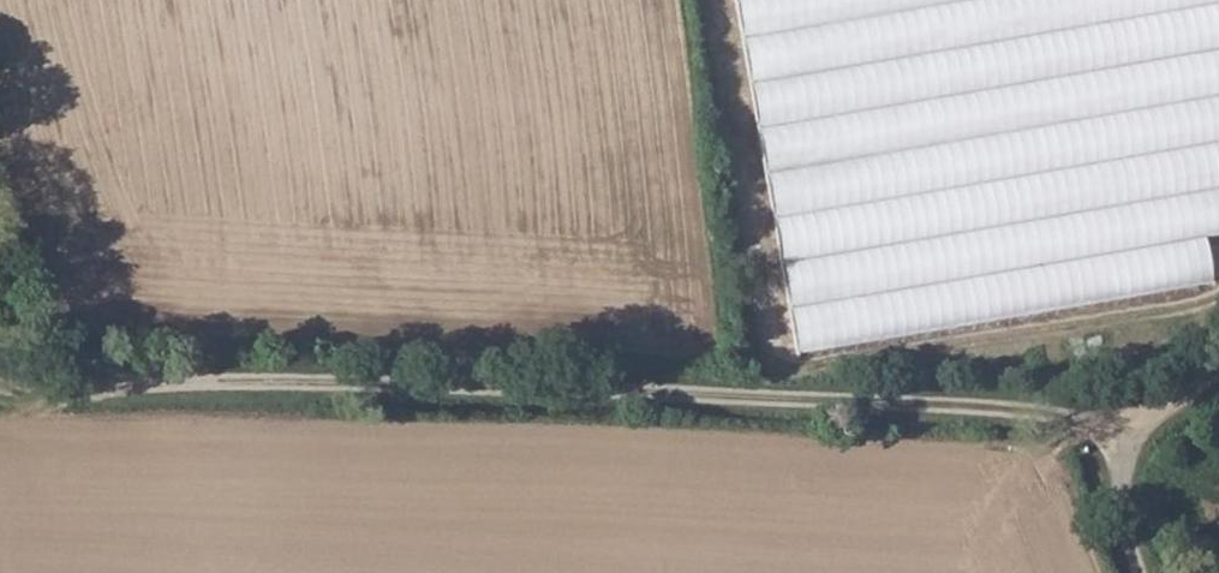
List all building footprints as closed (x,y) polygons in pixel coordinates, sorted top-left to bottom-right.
[(788,346),(1213,288),(1205,234),(1218,232),(1218,0),(741,0),(788,346)]
